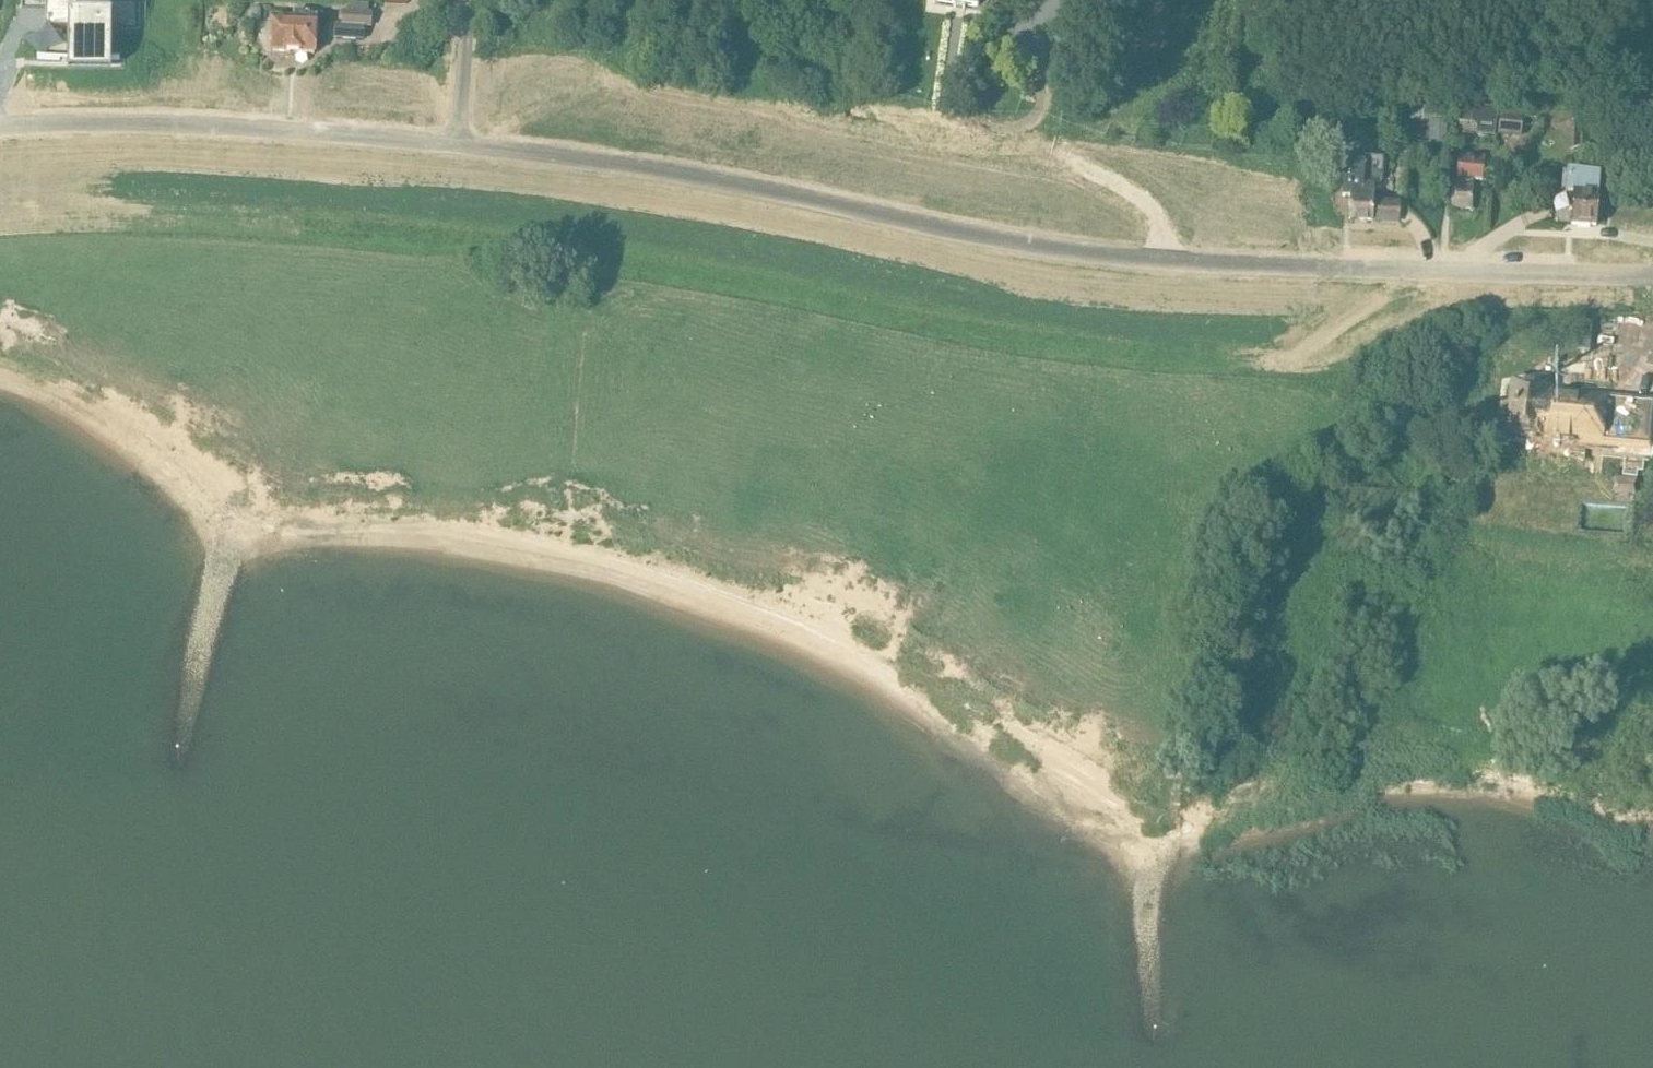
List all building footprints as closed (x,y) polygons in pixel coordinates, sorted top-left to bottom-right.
[(938,3),(978,8),(979,0),(938,0),(938,3)] [(70,31),(69,61),(85,61),(111,61),(111,10),(45,9),(46,31),(70,31)] [(370,29),(371,15),(344,13),(343,26),(336,26),(335,40),(363,42),(363,28),(370,29)] [(316,55),(317,17),(310,17),(310,15),(295,14),(294,20),(274,19),(272,53),(316,55)] [(1497,134),(1499,111),(1458,107),(1457,122),(1485,125),(1484,133),(1497,134)] [(1408,109),(1408,123),(1444,124),(1445,109),(1408,109)] [(1523,118),(1503,116),(1501,132),(1522,134),(1523,118)] [(1576,127),(1576,154),(1592,154),(1592,127),(1576,127)] [(1382,161),(1365,160),(1344,160),(1342,198),(1350,198),(1350,221),(1373,222),(1374,193),(1381,193),(1382,161)] [(1491,184),(1493,167),(1459,163),(1457,182),(1454,182),(1452,209),(1472,210),(1473,182),(1491,184)] [(1597,228),(1599,197),(1599,182),(1574,181),(1572,227),(1597,228)] [(1605,399),(1543,392),(1543,390),(1514,387),(1509,435),(1538,438),(1539,433),(1576,437),(1576,442),(1650,450),(1652,420),(1652,404),(1605,399)]
